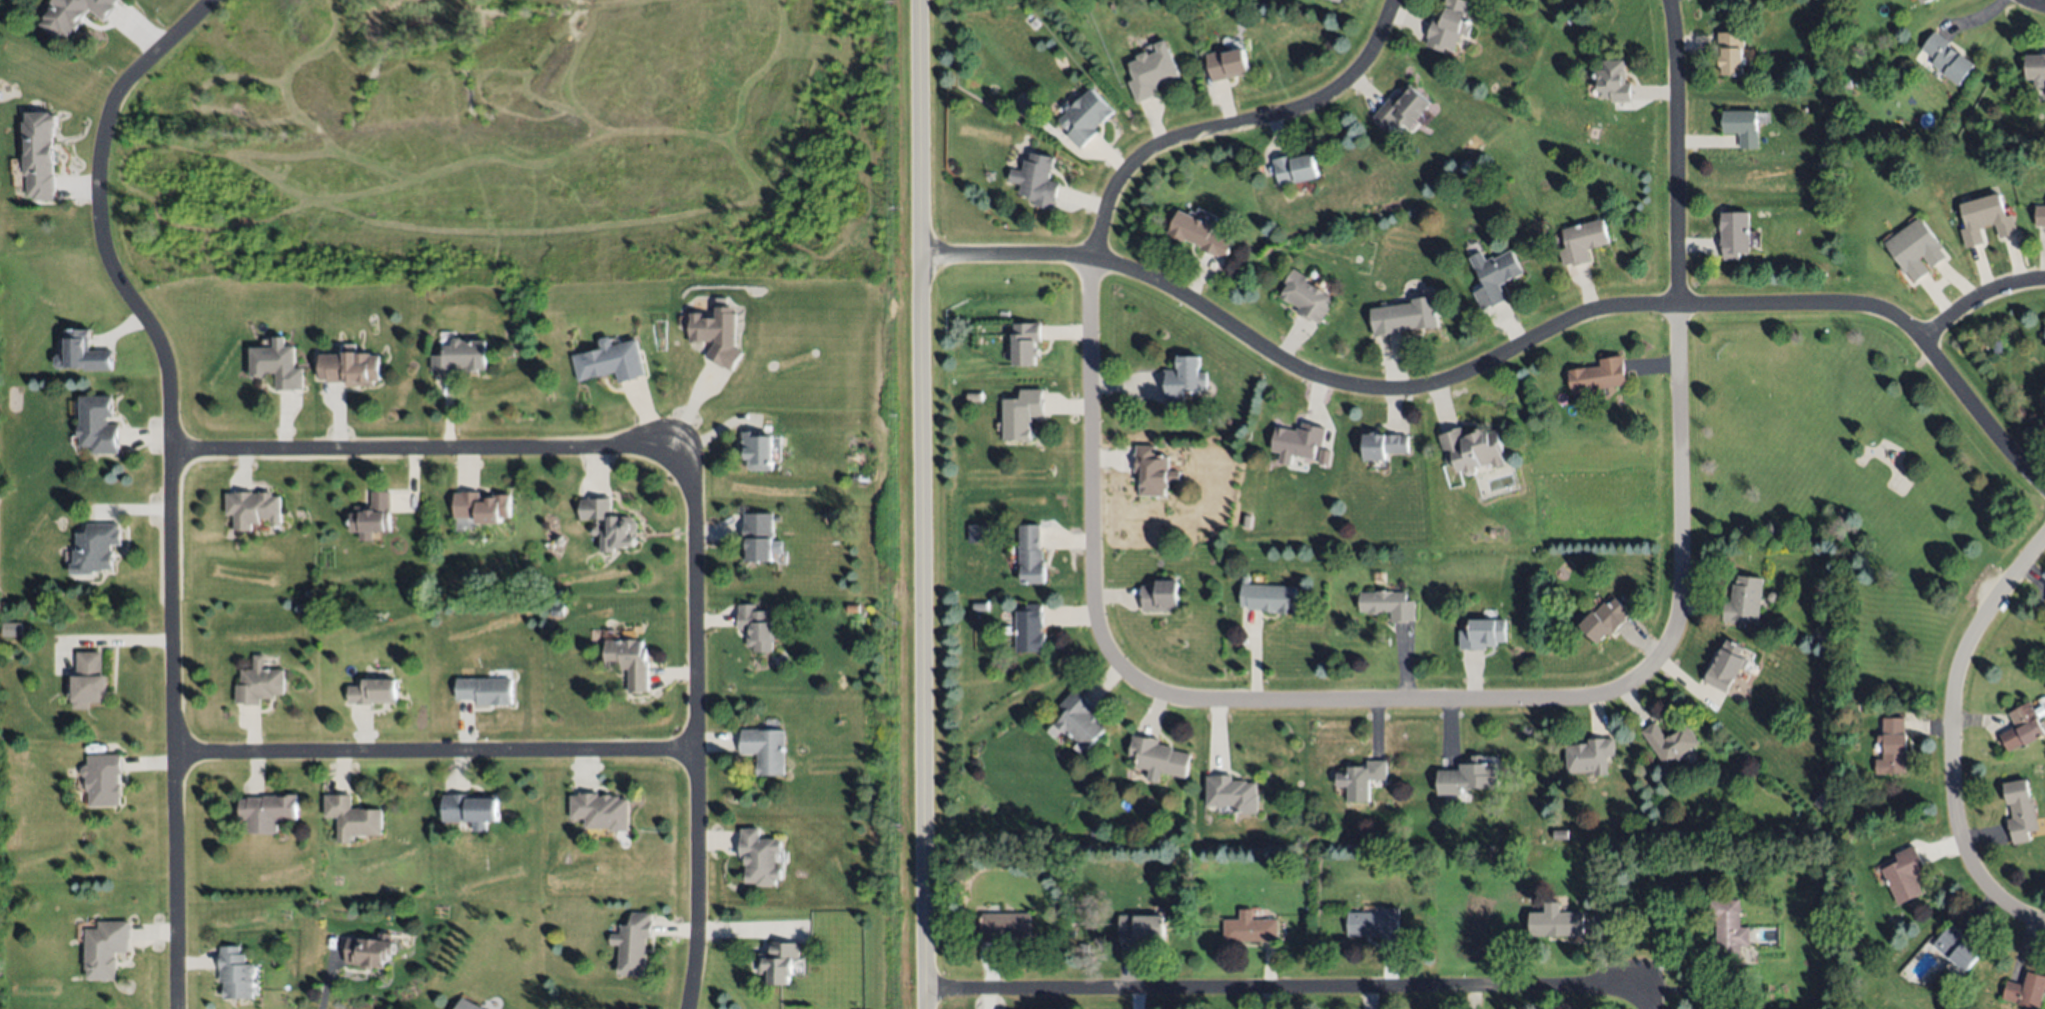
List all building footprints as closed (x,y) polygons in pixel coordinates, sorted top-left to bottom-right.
[(50,4),(54,0),(118,0),(103,17),(92,8),(82,18),(86,20),(67,39),(62,31),(58,38),(41,24),(54,8),(50,4)] [(1438,19),(1446,0),(1469,0),(1472,1),(1467,14),(1472,16),(1468,24),(1472,25),(1467,37),(1459,34),(1453,49),(1445,45),(1442,52),(1426,45),(1429,38),(1426,37),(1434,17),(1438,19)] [(1745,31),(1745,48),(1741,48),(1742,74),(1722,74),(1722,66),(1720,66),(1719,56),(1718,32),(1745,31)] [(1959,85),(1931,64),(1935,59),(1921,49),(1934,31),(1976,61),(1959,85)] [(1180,76),(1156,85),(1159,92),(1151,95),(1152,96),(1138,102),(1129,81),(1136,79),(1129,63),(1138,59),(1137,56),(1148,51),(1150,55),(1158,52),(1155,44),(1165,40),(1180,76)] [(1249,73),(1213,82),(1206,53),(1226,48),(1227,52),(1243,48),(1249,73)] [(2025,55),(2044,54),(2044,78),(2025,79),(2025,55)] [(1631,100),(1609,101),(1609,97),(1598,97),(1597,68),(1602,68),(1602,60),(1623,59),(1624,83),(1630,83),(1631,100)] [(1431,102),(1410,127),(1398,117),(1387,130),(1373,117),(1391,95),(1398,101),(1411,85),(1431,102)] [(1093,87),(1115,110),(1096,129),(1099,132),(1081,150),(1067,136),(1071,131),(1060,120),(1093,87)] [(1724,111),(1757,110),(1758,147),(1739,148),(1739,131),(1724,131),(1724,111)] [(26,112),(51,112),(51,115),(57,115),(57,128),(53,128),(55,200),(34,201),(34,198),(28,198),(27,176),(24,176),(23,154),(27,154),(27,142),(23,142),(22,123),(26,123),(26,112)] [(1988,159),(1988,150),(1998,150),(1998,159),(1988,159)] [(1032,152),(1056,156),(1054,170),(1052,169),(1050,181),(1060,183),(1056,209),(1035,205),(1036,197),(1020,194),(1022,184),(1010,181),(1012,169),(1023,170),(1025,160),(1031,161),(1032,152)] [(1319,176),(1297,182),(1296,181),(1280,185),(1273,159),(1294,153),(1295,158),(1313,153),(1319,176)] [(1959,204),(1997,193),(2004,217),(2013,215),(2017,231),(1999,236),(1996,224),(1991,226),(1991,224),(1984,226),(1985,228),(1980,229),(1984,243),(1966,248),(1961,230),(1966,228),(1959,204)] [(2036,206),(2044,207),(2044,226),(2035,226),(2036,206)] [(1180,209),(1215,226),(1213,231),(1234,241),(1227,257),(1220,253),(1218,256),(1201,248),(1202,246),(1186,238),(1185,241),(1168,233),(1180,209)] [(1213,225),(1217,217),(1198,209),(1195,217),(1213,225)] [(1749,213),(1750,253),(1740,253),(1740,259),(1722,260),(1721,213),(1749,213)] [(1885,244),(1919,217),(1948,255),(1932,268),(1923,256),(1919,259),(1928,271),(1915,281),(1907,271),(1903,274),(1899,268),(1902,266),(1885,244)] [(1562,230),(1601,219),(1608,243),(1587,249),(1591,262),(1573,267),(1572,263),(1563,266),(1559,249),(1566,247),(1562,230)] [(1510,250),(1523,272),(1499,285),(1508,300),(1494,308),(1493,305),(1484,310),(1472,290),(1484,284),(1468,257),(1481,249),(1486,259),(1492,256),(1494,259),(1510,250)] [(1294,268),(1309,277),(1307,282),(1331,296),(1326,304),(1331,307),(1321,324),(1312,319),(1311,321),(1295,312),(1299,306),(1281,295),(1287,284),(1285,283),(1294,268)] [(1371,308),(1413,302),(1412,298),(1433,295),(1438,326),(1375,335),(1371,308)] [(737,314),(736,348),(743,352),(731,371),(706,356),(714,343),(715,338),(712,339),(712,342),(701,343),(701,344),(689,344),(689,313),(703,313),(703,316),(715,316),(714,306),(734,306),(734,312),(737,314)] [(1015,322),(1042,323),(1041,341),(1037,341),(1036,346),(1040,346),(1040,354),(1037,354),(1036,364),(1013,363),(1015,322)] [(113,369),(84,370),(84,366),(57,367),(57,355),(66,354),(65,330),(89,329),(90,350),(114,349),(114,360),(113,360),(113,369)] [(612,345),(636,340),(645,376),(618,383),(616,372),(579,381),(573,356),(600,350),(597,339),(609,336),(612,345)] [(252,348),(274,348),(274,337),(286,337),(286,347),(295,347),(295,368),(304,368),(304,391),(276,390),(277,374),(265,373),(265,378),(251,378),(252,348)] [(2000,339),(2003,350),(1991,352),(1989,341),(2000,339)] [(485,340),(485,369),(478,369),(478,373),(466,373),(466,369),(455,369),(455,372),(440,372),(440,370),(431,370),(431,355),(443,355),(443,344),(451,344),(451,340),(485,340)] [(382,354),(381,385),(346,385),(346,381),(331,381),(331,378),(318,378),(318,353),(382,354)] [(1164,399),(1163,370),(1176,370),(1176,355),(1199,355),(1200,390),(1184,391),(1184,399),(1164,399)] [(1572,393),(1568,370),(1600,365),(1599,359),(1622,355),(1627,384),(1572,393)] [(1003,399),(1022,398),(1022,390),(1043,389),(1044,418),(1030,418),(1031,440),(1004,440),(1003,399)] [(81,396),(112,396),(112,405),(114,405),(114,416),(108,416),(108,425),(119,425),(118,453),(92,453),(92,447),(81,447),(81,436),(78,436),(78,425),(81,425),(81,396)] [(1194,424),(1194,415),(1209,415),(1209,425),(1194,424)] [(1313,458),(1293,454),(1292,464),(1280,462),(1281,453),(1272,451),(1276,426),(1297,429),(1298,427),(1302,427),(1303,422),(1326,426),(1323,445),(1316,444),(1313,458)] [(1497,429),(1504,453),(1502,454),(1504,464),(1493,467),(1492,462),(1476,466),(1478,473),(1468,476),(1466,469),(1458,472),(1455,463),(1448,465),(1439,433),(1463,426),(1465,434),(1486,429),(1487,432),(1497,429)] [(772,470),(748,471),(748,450),(743,450),(742,430),(761,430),(761,436),(774,435),(774,462),(772,462),(772,470)] [(1365,459),(1365,433),(1409,434),(1409,451),(1387,451),(1386,460),(1365,459)] [(1168,455),(1168,471),(1180,471),(1180,482),(1168,482),(1168,488),(1165,488),(1165,497),(1140,496),(1141,474),(1133,473),(1133,453),(1135,453),(1136,445),(1157,445),(1157,455),(1168,455)] [(1335,448),(1332,463),(1321,461),(1324,445),(1335,448)] [(228,492),(237,492),(237,489),(254,489),(254,492),(273,492),(273,496),(282,496),(282,522),(271,522),(271,519),(261,519),(261,523),(252,523),(252,530),(235,530),(235,514),(228,514),(228,492)] [(391,492),(390,531),(375,531),(375,539),(359,539),(359,532),(351,532),(351,507),(371,507),(371,492),(391,492)] [(455,518),(455,492),(480,492),(480,499),(489,499),(489,495),(509,495),(509,517),(501,517),(501,523),(477,523),(477,518),(455,518)] [(580,519),(580,498),(589,498),(589,496),(610,496),(610,514),(621,514),(621,520),(630,520),(631,537),(636,537),(636,546),(627,546),(627,548),(614,548),(614,552),(601,552),(601,531),(605,531),(604,519),(580,519)] [(1252,514),(1249,530),(1242,528),(1245,512),(1252,514)] [(772,513),(773,536),(772,537),(773,560),(745,561),(743,514),(772,513)] [(86,524),(120,524),(121,545),(111,545),(111,551),(114,551),(114,561),(112,561),(112,569),(102,569),(102,572),(93,572),(93,574),(69,575),(69,564),(74,564),(74,551),(77,551),(77,533),(86,533),(86,524)] [(1020,525),(1038,524),(1039,548),(1042,548),(1043,560),(1045,560),(1045,583),(1021,583),(1020,525)] [(593,536),(589,533),(589,529),(592,526),(596,526),(598,529),(599,532),(597,535),(593,536)] [(1762,578),(1758,624),(1722,620),(1724,600),(1730,601),(1732,584),(1736,584),(1737,575),(1762,578)] [(1170,611),(1140,610),(1141,584),(1156,585),(1156,578),(1179,579),(1178,607),(1170,606),(1170,611)] [(1242,583),(1296,586),(1295,614),(1278,613),(1278,611),(1248,609),(1248,606),(1241,606),(1242,583)] [(1361,592),(1407,593),(1407,601),(1414,601),(1414,620),(1408,620),(1408,623),(1390,622),(1390,611),(1380,611),(1380,614),(1369,614),(1369,611),(1361,611),(1361,592)] [(1579,625),(1593,610),(1595,612),(1605,602),(1608,605),(1615,597),(1631,613),(1611,634),(1609,631),(1597,643),(1579,625)] [(987,611),(974,611),(974,601),(987,601),(987,611)] [(1016,611),(1026,610),(1025,603),(1042,603),(1043,627),(1041,628),(1041,633),(1043,633),(1044,651),(1017,652),(1016,611)] [(772,611),(773,652),(754,652),(754,646),(747,646),(747,631),(739,631),(739,604),(757,604),(757,611),(772,611)] [(1469,619),(1495,619),(1496,619),(1506,619),(1506,640),(1497,640),(1497,645),(1487,645),(1487,651),(1469,651),(1469,649),(1460,649),(1460,630),(1469,630),(1469,619)] [(1726,692),(1704,681),(1712,665),(1713,666),(1727,638),(1743,646),(1739,655),(1750,660),(1744,671),(1738,668),(1726,692)] [(605,640),(642,639),(642,648),(648,648),(649,693),(630,693),(630,669),(620,670),(620,665),(606,666),(605,640)] [(76,652),(101,651),(102,676),(108,675),(109,703),(90,703),(90,709),(73,709),(73,695),(77,693),(76,652)] [(282,669),(283,695),(276,695),(276,698),(259,698),(260,704),(235,705),(235,684),(240,684),(240,669),(253,669),(253,655),(264,654),(264,669),(282,669)] [(456,679),(513,678),(513,706),(477,706),(477,699),(456,700),(456,679)] [(363,680),(396,680),(396,703),(347,703),(348,686),(363,686),(363,680)] [(1105,727),(1088,748),(1068,732),(1066,735),(1054,724),(1066,711),(1059,705),(1074,688),(1095,705),(1088,713),(1105,727)] [(2034,710),(2044,704),(2044,714),(2039,717),(2044,729),(2044,734),(2009,751),(2000,734),(2019,725),(2012,710),(2030,702),(2034,710)] [(1905,717),(1907,773),(1877,774),(1876,759),(1884,759),(1884,743),(1879,743),(1879,734),(1885,734),(1884,718),(1905,717)] [(1700,743),(1682,756),(1683,757),(1676,763),(1674,760),(1666,765),(1641,731),(1654,721),(1666,737),(1675,730),(1674,729),(1684,722),(1700,743)] [(785,730),(785,776),(758,776),(757,754),(741,754),(741,730),(785,730)] [(1185,777),(1136,766),(1138,758),(1128,756),(1133,734),(1158,739),(1158,742),(1173,746),(1172,749),(1190,753),(1185,777)] [(1567,773),(1566,745),(1588,744),(1588,738),(1613,737),(1614,755),(1606,755),(1607,775),(1594,776),(1594,772),(1567,773)] [(86,755),(119,754),(121,805),(90,806),(89,792),(88,792),(86,755)] [(1438,795),(1438,770),(1460,770),(1460,764),(1472,764),(1472,754),(1483,754),(1483,763),(1493,763),(1493,774),(1498,774),(1498,787),(1462,787),(1462,795),(1438,795)] [(1387,760),(1386,780),(1369,779),(1368,800),(1348,799),(1348,787),(1337,786),(1337,771),(1346,771),(1346,767),(1369,768),(1369,759),(1387,760)] [(1206,774),(1231,774),(1231,778),(1246,779),(1246,782),(1257,782),(1256,813),(1233,813),(1233,805),(1206,804),(1206,774)] [(2039,829),(2028,831),(2030,841),(2015,844),(2012,833),(2010,834),(2007,819),(2013,817),(2010,804),(2009,805),(2004,783),(2026,778),(2031,796),(2031,795),(2039,829)] [(629,799),(629,831),(610,831),(610,829),(585,830),(585,818),(570,819),(570,796),(579,795),(579,793),(599,792),(599,795),(619,795),(620,799),(629,799)] [(382,836),(352,835),(351,843),(339,843),(339,817),(324,817),(325,794),(352,794),(352,809),(382,809),(382,836)] [(278,832),(248,833),(247,819),(241,820),(240,799),(248,799),(248,797),(264,797),(264,796),(296,795),(297,819),(277,820),(278,832)] [(498,796),(443,795),(443,822),(473,823),(473,832),(487,832),(487,822),(498,823),(498,796)] [(741,829),(760,829),(760,839),(783,839),(783,852),(776,852),(776,868),(782,868),(782,880),(778,880),(778,886),(759,886),(759,882),(746,883),(746,857),(741,857),(741,829)] [(1553,840),(1553,829),(1568,829),(1568,840),(1553,840)] [(1156,831),(1167,831),(1167,840),(1157,840),(1156,831)] [(1898,904),(1881,869),(1899,861),(1896,854),(1915,845),(1927,872),(1916,877),(1923,893),(1898,904)] [(1740,900),(1741,927),(1749,927),(1750,946),(1741,946),(1742,964),(1711,964),(1710,944),(1717,944),(1717,921),(1710,921),(1710,900),(1740,900)] [(1584,935),(1531,936),(1530,913),(1546,913),(1545,902),(1560,901),(1561,912),(1583,911),(1584,935)] [(1348,913),(1381,912),(1381,908),(1399,908),(1399,937),(1381,937),(1381,935),(1348,935),(1348,913)] [(1222,941),(1222,919),(1238,919),(1238,909),(1252,909),(1252,920),(1277,920),(1277,941),(1222,941)] [(618,974),(620,945),(610,945),(611,932),(620,933),(621,923),(631,924),(632,911),(652,913),(651,937),(647,937),(645,975),(618,974)] [(1030,913),(1030,936),(1005,936),(1005,941),(981,941),(981,913),(1030,913)] [(1119,943),(1119,914),(1162,914),(1162,943),(1119,943)] [(85,928),(97,928),(97,921),(129,921),(129,952),(116,952),(116,979),(88,979),(88,969),(85,969),(85,928)] [(1952,924),(1981,951),(1964,970),(1953,960),(1951,963),(1932,946),(1952,924)] [(346,964),(348,937),(377,939),(377,933),(391,934),(390,941),(396,941),(395,955),(391,955),(390,960),(386,960),(385,967),(346,964)] [(799,942),(800,973),(792,973),(793,984),(765,986),(765,973),(760,974),(759,954),(773,953),(772,944),(799,942)] [(220,945),(240,945),(240,954),(246,954),(246,965),(254,965),(254,999),(224,999),(224,982),(220,982),(220,945)] [(2044,989),(2040,1008),(2026,1008),(2027,1005),(2002,999),(2007,980),(2024,984),(2027,972),(2044,975),(2044,989)] [(462,997),(484,1008),(456,1008),(462,997)]
